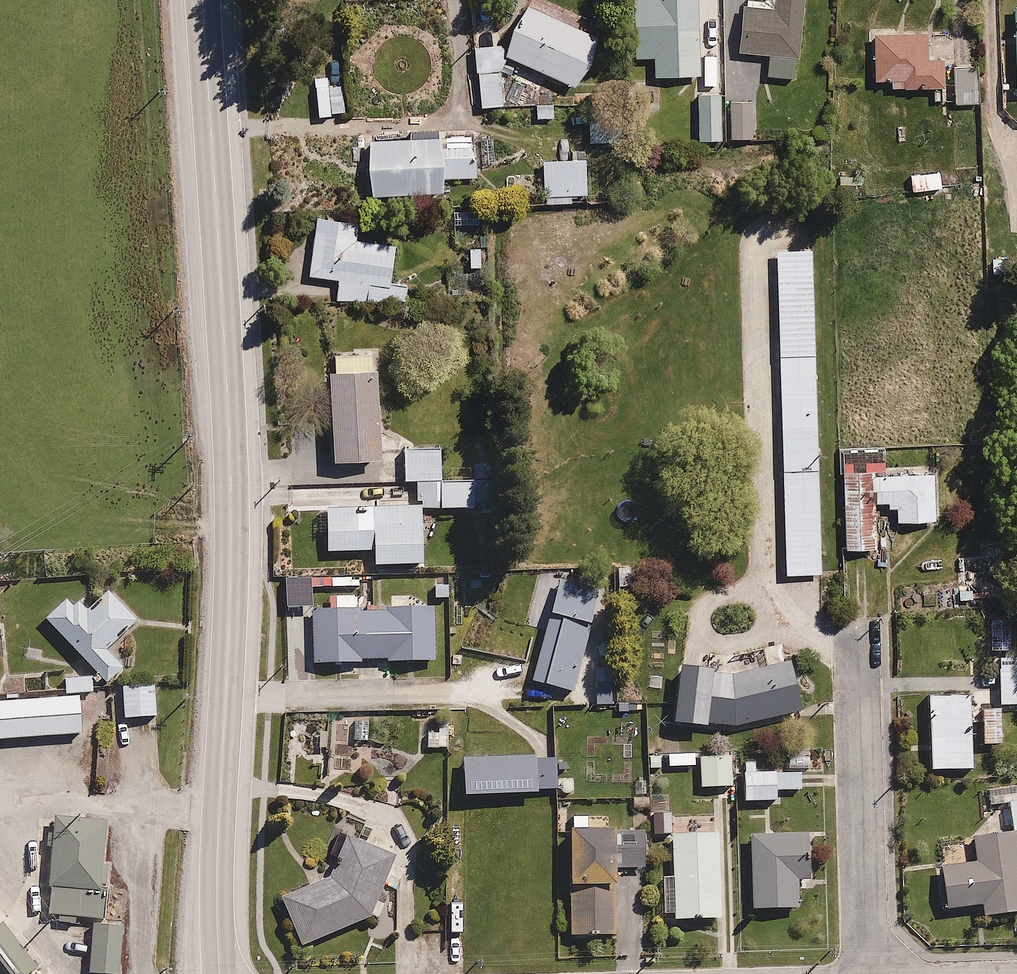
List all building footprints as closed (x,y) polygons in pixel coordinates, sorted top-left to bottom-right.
[(697,0),(637,0),(639,80),(699,79),(697,0)] [(776,9),(744,7),(741,53),(767,54),(765,77),(799,79),(804,0),(777,0),(776,9)] [(531,6),(506,53),(575,89),(599,42),(531,6)] [(976,36),(934,38),(935,54),(927,55),(926,30),(869,32),(870,81),(890,80),(890,90),(944,88),(944,72),(950,72),(951,106),(979,105),(976,36)] [(483,45),(485,103),(505,103),(503,45),(483,45)] [(721,93),(695,94),(696,141),(754,139),(753,99),(721,100),(721,93)] [(611,108),(588,109),(588,143),(611,142),(611,108)] [(471,135),(369,138),(370,195),(445,193),(445,178),(476,177),(476,169),(483,169),(483,154),(471,154),(471,135)] [(586,158),(541,160),(542,175),(518,176),(519,198),(543,197),(543,205),(573,204),(573,194),(587,193),(586,158)] [(939,171),(908,173),(909,192),(940,190),(939,171)] [(480,207),(459,208),(460,225),(481,224),(480,207)] [(313,277),(338,278),(338,300),(407,302),(407,284),(392,283),(393,241),(358,240),(359,218),(315,217),(313,277)] [(820,575),(813,252),(778,253),(785,576),(820,575)] [(334,370),(331,370),(333,457),(380,456),(377,368),(373,368),(373,352),(334,353),(334,370)] [(885,445),(843,446),(844,550),(876,549),(875,502),(887,502),(888,507),(895,507),(895,521),(935,520),(934,485),(938,485),(937,463),(886,463),(885,445)] [(416,508),(422,508),(472,507),(472,481),(440,482),(439,452),(405,453),(405,482),(415,482),(416,508)] [(422,508),(416,508),(326,509),(326,552),(373,551),(373,564),(423,564),(422,508)] [(550,615),(593,628),(604,589),(561,577),(550,615)] [(74,607),(67,600),(44,622),(106,687),(124,669),(106,651),(136,623),(108,593),(97,603),(88,593),(74,607)] [(335,607),(311,608),(313,666),(360,665),(360,659),(387,658),(387,663),(436,662),(434,606),(355,609),(355,595),(335,596),(335,607)] [(593,628),(550,615),(531,682),(574,694),(593,628)] [(981,704),(982,746),(1000,746),(1000,706),(1016,706),(1016,657),(997,657),(997,704),(981,704)] [(720,674),(681,665),(674,724),(733,731),(802,709),(787,661),(720,674)] [(156,718),(155,683),(113,685),(116,739),(129,738),(128,719),(156,718)] [(971,695),(926,696),(927,771),(973,770),(971,695)] [(90,702),(0,707),(0,745),(92,740),(90,702)] [(732,755),(699,756),(700,776),(696,776),(696,788),(732,787),(732,755)] [(756,762),(742,762),(743,802),(775,801),(775,790),(800,789),(799,773),(776,774),(775,770),(756,770),(756,762)] [(939,845),(947,912),(982,908),(984,919),(1016,915),(1016,800),(1005,801),(1009,837),(939,845)] [(617,840),(614,840),(613,829),(589,830),(588,815),(571,816),(572,832),(566,832),(571,936),(617,934),(614,868),(643,867),(642,833),(632,834),(633,846),(618,847),(617,840)] [(106,818),(53,817),(51,926),(73,926),(73,919),(104,920),(106,818)] [(345,875),(283,897),(301,947),(369,922),(397,855),(337,830),(327,854),(345,861),(345,875)] [(717,833),(670,834),(671,875),(661,876),(662,914),(671,914),(672,919),(719,918),(717,833)] [(808,833),(750,835),(752,910),(798,908),(797,880),(810,879),(808,833)] [(49,973),(6,921),(0,926),(0,973),(47,973),(49,973)] [(93,923),(92,973),(121,973),(121,924),(93,923)]
